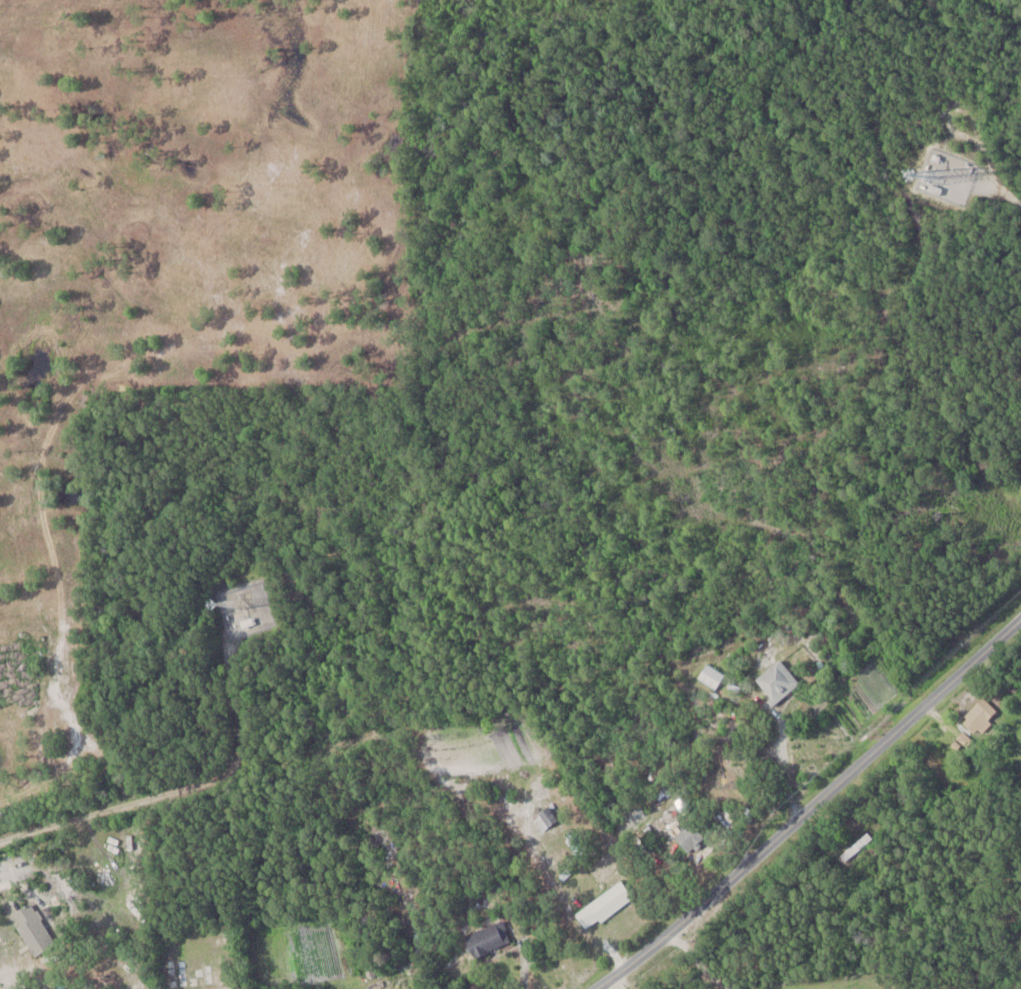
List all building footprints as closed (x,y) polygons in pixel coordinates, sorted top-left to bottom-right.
[(999,711),(981,696),(960,722),(977,737),(999,711)] [(541,829),(557,820),(549,806),(533,815),(541,829)] [(705,836),(689,821),(674,837),(689,851),(705,836)] [(871,838),(867,833),(842,853),(847,858),(871,838)] [(577,913),(589,929),(633,897),(621,880),(577,913)] [(32,956),(54,945),(33,902),(11,913),(32,956)] [(464,935),(474,957),(511,941),(502,919),(464,935)]
